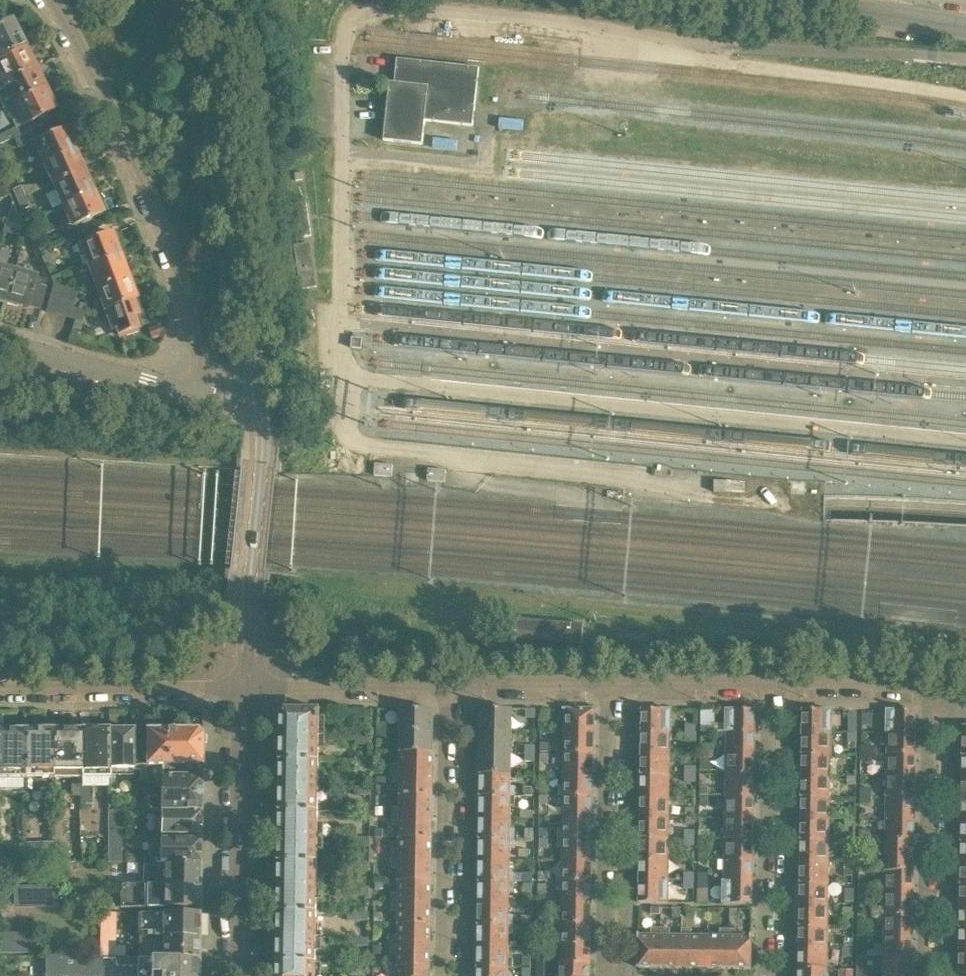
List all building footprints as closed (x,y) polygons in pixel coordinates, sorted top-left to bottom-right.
[(24,47),(23,43),(25,42),(16,22),(13,24),(11,21),(0,26),(0,58),(24,47)] [(24,47),(0,58),(0,83),(2,82),(35,67),(33,65),(35,62),(32,55),(28,54),(24,47)] [(479,68),(397,59),(394,83),(390,82),(383,140),(422,145),(425,121),(472,126),(479,68)] [(489,65),(488,76),(507,78),(508,67),(489,65)] [(39,75),(35,67),(2,82),(12,102),(47,86),(42,76),(39,75)] [(47,86),(12,102),(3,107),(9,117),(10,117),(15,127),(19,135),(20,136),(37,129),(33,120),(55,109),(51,100),(52,97),(47,86)] [(13,138),(19,135),(15,127),(6,132),(9,140),(13,138)] [(37,149),(43,162),(76,148),(72,137),(69,136),(65,127),(29,142),(33,151),(37,149)] [(9,140),(6,132),(5,131),(0,134),(0,144),(9,140)] [(81,159),(76,148),(43,162),(53,184),(84,170),(80,161),(81,159)] [(53,184),(62,205),(96,191),(91,179),(88,178),(84,170),(53,184)] [(3,182),(0,181),(0,195),(0,193),(9,195),(3,182)] [(14,189),(18,199),(24,196),(20,186),(14,189)] [(100,200),(96,191),(62,205),(68,217),(64,218),(68,227),(104,212),(99,202),(100,200)] [(29,206),(24,196),(18,199),(22,209),(29,206)] [(22,226),(15,210),(12,201),(2,231),(18,236),(22,226)] [(32,232),(36,241),(43,238),(39,229),(32,232)] [(87,264),(122,251),(118,242),(115,241),(112,231),(76,245),(79,253),(83,252),(87,264)] [(0,248),(0,302),(5,303),(15,269),(6,266),(10,251),(0,248)] [(127,264),(122,251),(87,264),(96,287),(128,275),(125,267),(127,264)] [(54,264),(50,255),(43,257),(47,267),(54,264)] [(15,269),(5,303),(17,306),(19,305),(29,308),(37,275),(15,269)] [(38,275),(37,275),(29,308),(29,306),(41,309),(47,287),(45,286),(47,280),(37,277),(38,275)] [(128,275),(96,287),(104,309),(134,299),(134,298),(136,297),(128,275)] [(53,283),(52,289),(63,292),(65,287),(53,283)] [(77,291),(65,287),(63,292),(76,296),(77,291)] [(63,292),(52,289),(46,311),(57,314),(63,292)] [(76,296),(63,292),(57,314),(69,318),(72,307),(76,296)] [(139,313),(134,299),(104,309),(104,310),(100,311),(105,326),(109,325),(111,331),(115,330),(117,334),(125,332),(126,335),(138,331),(137,328),(140,327),(136,315),(139,313)] [(76,320),(79,309),(72,307),(69,318),(76,320)] [(81,321),(85,310),(79,309),(76,320),(81,321)] [(152,337),(163,334),(161,325),(149,328),(152,337)] [(587,621),(496,615),(494,636),(586,642),(587,621)] [(281,734),(320,734),(321,709),(287,709),(286,708),(281,714),(281,734)] [(401,709),(400,730),(434,730),(434,724),(434,709),(401,709)] [(481,731),(512,731),(513,709),(482,709),(481,731)] [(536,717),(536,709),(526,709),(526,717),(536,717)] [(563,731),(594,731),(594,709),(563,709),(560,709),(559,719),(564,719),(563,731)] [(643,709),(642,732),(671,732),(671,709),(643,709)] [(726,733),(755,733),(755,709),(727,709),(726,733)] [(803,709),(803,733),(832,733),(833,709),(803,709)] [(888,709),(887,731),(915,731),(916,709),(888,709)] [(703,732),(711,732),(712,710),(707,710),(707,712),(703,712),(703,732)] [(355,720),(371,721),(371,712),(355,712),(355,720)] [(862,712),(862,724),(874,724),(874,712),(862,712)] [(857,713),(849,713),(848,732),(857,732),(857,713)] [(377,731),(388,731),(388,722),(377,722),(377,731)] [(686,733),(697,733),(697,724),(686,724),(686,733)] [(81,729),(81,730),(81,773),(108,772),(108,769),(108,729),(81,729)] [(108,729),(108,769),(133,770),(133,765),(133,750),(133,729),(109,729),(108,729)] [(133,765),(133,770),(133,779),(136,779),(145,779),(155,779),(159,779),(161,780),(162,775),(184,775),(199,775),(199,765),(201,765),(202,733),(197,729),(133,729),(133,750),(133,765)] [(26,794),(26,778),(25,730),(4,731),(0,731),(0,794),(26,794)] [(25,730),(26,778),(32,778),(53,778),(53,773),(53,730),(25,730)] [(53,730),(53,773),(81,773),(81,730),(53,730)] [(433,753),(434,730),(400,730),(400,753),(433,753)] [(512,754),(512,731),(481,731),(481,753),(512,754)] [(594,753),(594,731),(563,731),(563,743),(559,743),(559,753),(594,753)] [(915,754),(915,731),(887,731),(886,753),(915,754)] [(671,753),(671,732),(642,732),(642,753),(671,753)] [(755,754),(755,733),(726,733),(726,754),(755,754)] [(831,755),(832,733),(803,733),(802,755),(831,755)] [(856,733),(847,733),(847,741),(856,741),(856,733)] [(320,755),(320,734),(281,734),(281,760),(324,760),(324,755),(320,755)] [(355,745),(371,745),(371,737),(355,736),(355,745)] [(540,752),(542,752),(548,752),(549,743),(540,743),(540,752)] [(701,744),(701,752),(714,752),(714,744),(701,744)] [(525,754),(535,754),(535,745),(525,745),(525,754)] [(861,753),(871,753),(871,745),(861,745),(861,753)] [(433,774),(433,753),(400,753),(400,764),(394,764),(393,774),(433,774)] [(512,774),(512,754),(481,753),(481,774),(512,774)] [(594,775),(594,753),(559,753),(559,762),(563,762),(563,774),(594,775)] [(670,774),(671,753),(642,753),(642,774),(670,774)] [(915,775),(915,754),(886,753),(886,775),(915,775)] [(548,763),(548,754),(540,754),(540,763),(548,763)] [(754,775),(755,754),(726,754),(725,774),(754,775)] [(831,776),(831,755),(802,755),(802,776),(831,776)] [(324,766),(324,760),(281,760),(280,785),(319,786),(320,766),(324,766)] [(354,769),(371,770),(371,762),(355,761),(354,769)] [(710,761),(700,762),(700,770),(710,770),(710,761)] [(686,774),(696,774),(696,766),(686,766),(686,774)] [(433,796),(433,774),(393,774),(393,782),(399,782),(399,795),(433,796)] [(512,786),(512,774),(481,774),(481,796),(516,796),(516,786),(512,786)] [(593,795),(594,775),(563,774),(563,786),(558,786),(558,796),(593,795)] [(670,795),(670,774),(642,774),(641,795),(670,795)] [(754,796),(754,775),(725,774),(725,796),(754,796)] [(159,779),(160,811),(200,811),(201,775),(199,775),(184,775),(162,775),(161,780),(159,779)] [(847,775),(847,786),(857,786),(857,775),(847,775)] [(914,797),(915,775),(886,775),(886,796),(914,797)] [(831,798),(831,776),(802,776),(802,798),(831,798)] [(80,794),(80,779),(71,779),(71,780),(71,794),(80,794)] [(319,805),(319,786),(280,785),(280,811),(323,811),(323,805),(319,805)] [(81,794),(80,794),(80,802),(92,802),(92,794),(93,794),(93,786),(81,786),(81,794)] [(354,795),(370,795),(371,787),(354,786),(354,795)] [(524,787),(524,796),(533,796),(533,787),(524,787)] [(860,796),(870,796),(871,788),(860,788),(860,796)] [(393,807),(393,817),(432,817),(433,796),(399,795),(399,807),(393,807)] [(593,817),(593,795),(558,796),(558,805),(562,805),(562,817),(593,817)] [(670,817),(670,795),(641,795),(641,816),(670,817)] [(515,805),(516,796),(481,796),(480,817),(511,817),(511,805),(515,805)] [(548,805),(548,796),(539,796),(539,805),(548,805)] [(754,818),(754,796),(725,796),(725,817),(754,818)] [(914,818),(914,797),(886,796),(885,818),(914,818)] [(533,798),(532,798),(523,798),(523,810),(521,810),(521,817),(533,817),(533,798)] [(830,819),(831,798),(802,798),(801,819),(830,819)] [(702,807),(711,807),(711,799),(701,799),(702,807)] [(695,808),(689,808),(684,808),(684,817),(695,817),(695,808)] [(845,818),(855,818),(856,810),(846,810),(845,818)] [(108,811),(108,836),(121,836),(121,816),(121,811),(108,811)] [(160,811),(160,835),(200,835),(200,811),(160,811)] [(323,816),(323,811),(280,811),(280,836),(319,836),(319,816),(323,816)] [(354,820),(370,821),(370,812),(354,812),(354,820)] [(669,837),(670,817),(641,816),(641,837),(669,837)] [(432,838),(432,817),(393,817),(393,825),(399,825),(399,838),(432,838)] [(511,829),(511,817),(480,817),(480,837),(515,838),(515,829),(511,829)] [(558,838),(593,838),(593,817),(562,817),(562,829),(558,828),(558,838)] [(753,839),(754,818),(725,817),(724,838),(753,839)] [(914,839),(914,818),(885,818),(885,839),(914,839)] [(830,839),(830,819),(801,819),(801,839),(830,839)] [(844,827),(854,827),(854,819),(844,819),(844,827)] [(534,828),(525,828),(525,838),(534,839),(534,828)] [(547,837),(547,828),(538,828),(538,837),(547,837)] [(685,837),(695,838),(695,830),(685,830),(685,837)] [(699,830),(699,838),(709,838),(709,830),(699,830)] [(860,838),(870,839),(870,830),(860,830),(860,838)] [(121,862),(121,836),(108,836),(108,862),(121,862)] [(318,856),(319,836),(280,836),(279,861),(322,861),(322,856),(318,856)] [(354,845),(370,845),(370,837),(354,837),(354,845)] [(515,848),(515,838),(480,837),(480,860),(510,860),(511,848),(515,848)] [(669,859),(669,837),(641,837),(640,859),(669,859)] [(695,838),(685,837),(685,845),(695,845),(695,838)] [(144,858),(144,863),(153,863),(152,864),(199,864),(200,838),(160,838),(159,858),(144,858)] [(392,849),(392,861),(432,860),(432,838),(399,838),(399,849),(392,849)] [(592,860),(593,838),(558,838),(558,839),(557,848),(562,848),(561,860),(592,860)] [(709,846),(709,838),(699,838),(699,845),(709,846)] [(753,861),(753,839),(724,838),(724,860),(753,861)] [(870,847),(870,839),(860,838),(859,847),(870,847)] [(557,848),(558,839),(539,839),(539,847),(557,848)] [(830,862),(830,839),(801,839),(801,861),(830,862)] [(913,870),(914,839),(885,839),(884,870),(913,870)] [(52,841),(24,842),(25,857),(53,856),(52,841)] [(0,844),(0,858),(23,857),(23,843),(0,844)] [(529,849),(518,849),(518,858),(529,858),(529,849)] [(843,852),(843,854),(843,860),(853,860),(853,852),(843,852)] [(669,880),(669,859),(640,859),(640,880),(669,880)] [(431,881),(432,860),(392,861),(392,868),(398,868),(398,881),(431,881)] [(510,872),(510,860),(480,860),(479,882),(514,882),(515,872),(510,872)] [(592,860),(561,860),(561,871),(557,871),(557,882),(592,882),(592,860)] [(752,881),(753,861),(724,860),(724,881),(752,881)] [(279,887),(318,887),(318,866),(322,867),(322,861),(279,861),(279,887)] [(829,883),(830,862),(801,861),(800,883),(829,883)] [(353,871),(369,871),(369,862),(353,862),(353,871)] [(199,887),(199,864),(152,864),(152,863),(144,863),(143,884),(143,886),(199,887)] [(845,863),(844,875),(853,876),(853,863),(845,863)] [(913,892),(913,870),(884,870),(884,891),(913,892)] [(538,872),(538,881),(547,881),(547,872),(538,872)] [(685,881),(694,881),(694,872),(685,872),(685,881)] [(698,881),(708,881),(708,873),(698,872),(698,881)] [(523,882),(532,882),(532,873),(523,873),(523,882)] [(668,903),(669,880),(640,880),(640,902),(668,903)] [(383,890),(383,881),(375,881),(375,890),(383,890)] [(392,892),(391,902),(431,902),(431,881),(398,881),(398,892),(392,892)] [(698,881),(698,888),(698,899),(700,899),(700,903),(708,903),(708,881),(698,881)] [(752,904),(752,881),(724,881),(723,904),(752,904)] [(514,891),(514,882),(479,882),(479,903),(510,903),(510,891),(514,891)] [(592,903),(592,882),(557,882),(557,891),(561,891),(561,903),(592,903)] [(829,905),(829,883),(800,883),(800,905),(829,905)] [(859,891),(869,891),(869,883),(859,883),(859,891)] [(120,907),(124,907),(146,907),(198,908),(199,887),(143,886),(143,884),(120,884),(120,907)] [(532,884),(523,884),(523,893),(532,893),(532,884)] [(19,902),(24,902),(24,905),(55,905),(54,885),(25,885),(24,886),(20,886),(19,902)] [(317,906),(318,887),(279,887),(279,912),(322,912),(322,906),(317,906)] [(353,896),(369,897),(369,889),(353,888),(353,896)] [(846,888),(845,901),(854,901),(854,888),(846,888)] [(869,891),(859,891),(859,899),(869,899),(869,891)] [(912,913),(913,892),(884,891),(884,913),(912,913)] [(431,924),(431,902),(391,902),(391,911),(398,911),(398,924),(431,924)] [(510,903),(479,903),(479,924),(514,925),(514,915),(510,915),(510,903)] [(592,903),(561,903),(561,914),(556,914),(556,924),(561,924),(591,925),(592,903)] [(828,926),(829,905),(800,905),(800,926),(828,926)] [(844,906),(844,917),(853,917),(853,906),(844,906)] [(651,907),(651,915),(659,915),(659,907),(651,907)] [(680,908),(672,908),(672,916),(680,916),(680,908)] [(114,910),(98,910),(98,948),(114,949),(114,910)] [(147,936),(156,936),(198,936),(198,913),(139,912),(139,932),(147,932),(147,936)] [(321,917),(322,912),(279,912),(278,937),(317,937),(317,917),(321,917)] [(368,912),(352,912),(352,921),(368,921),(368,912)] [(382,923),(382,913),(374,913),(374,923),(382,923)] [(912,934),(912,913),(884,913),(883,934),(912,934)] [(546,924),(546,915),(537,915),(537,924),(546,924)] [(391,935),(391,944),(431,944),(431,924),(398,924),(397,935),(391,935)] [(514,934),(514,925),(479,924),(478,946),(509,946),(509,934),(514,934)] [(591,946),(591,925),(561,924),(560,936),(556,936),(556,946),(560,946),(591,946)] [(858,934),(868,934),(868,925),(858,925),(858,934)] [(828,946),(828,926),(800,926),(799,946),(828,946)] [(531,936),(531,927),(522,927),(522,936),(531,936)] [(639,933),(639,967),(661,967),(661,928),(652,928),(652,933),(639,933)] [(670,928),(661,928),(661,967),(682,967),(683,934),(682,934),(670,933),(670,928)] [(707,968),(708,934),(692,934),(692,928),(682,928),(682,934),(683,934),(682,967),(707,968)] [(720,934),(708,934),(707,968),(729,968),(730,929),(720,929),(720,934)] [(730,929),(729,968),(751,969),(752,935),(739,934),(739,929),(730,929)] [(912,956),(912,934),(883,934),(883,956),(912,956)] [(198,958),(198,936),(156,936),(156,957),(198,958)] [(317,956),(317,937),(278,937),(278,962),(317,962),(321,962),(321,956),(317,956)] [(352,946),(368,946),(368,937),(352,937),(352,946)] [(25,953),(25,938),(0,938),(0,952),(25,953)] [(845,938),(845,946),(855,946),(855,938),(845,938)] [(430,967),(431,944),(391,944),(391,954),(397,954),(397,966),(397,967),(430,967)] [(381,954),(381,945),(373,945),(373,954),(381,954)] [(509,958),(509,946),(478,946),(478,967),(509,967),(509,968),(513,968),(513,958),(509,958)] [(591,962),(591,946),(560,946),(560,962),(591,962)] [(799,946),(799,969),(828,969),(828,954),(838,954),(838,946),(828,946),(799,946)] [(844,948),(844,956),(853,956),(854,948),(844,948)] [(883,956),(857,955),(857,975),(911,975),(912,956),(883,956)] [(198,958),(156,957),(156,958),(118,959),(99,959),(45,956),(45,975),(197,975),(198,958)] [(522,957),(522,967),(531,967),(531,957),(522,957)] [(538,975),(550,975),(550,959),(538,959),(538,975)] [(317,962),(278,962),(278,975),(317,975),(317,962)] [(591,962),(560,962),(560,975),(556,975),(591,975),(591,962)] [(352,972),(367,972),(367,963),(352,963),(352,972)] [(397,966),(391,966),(391,975),(430,975),(430,967),(397,967),(397,966)] [(509,968),(509,967),(478,967),(478,975),(509,975),(509,968)]
